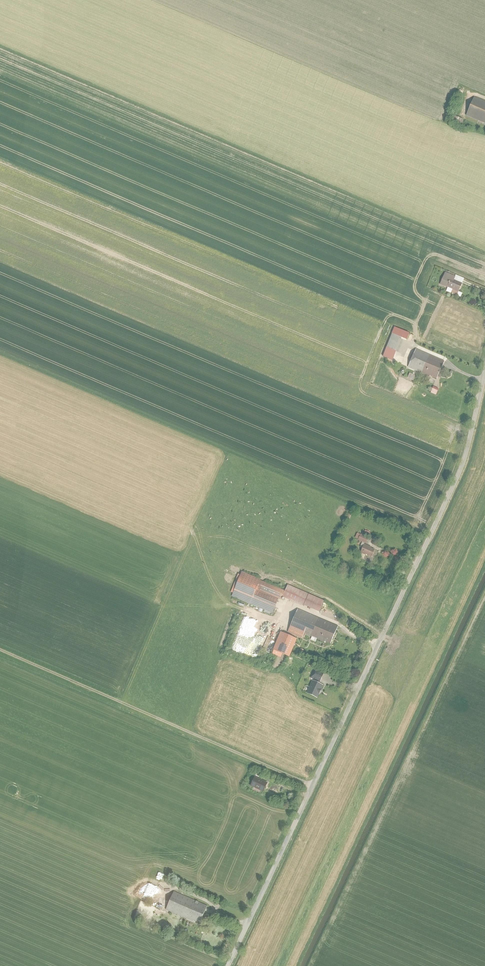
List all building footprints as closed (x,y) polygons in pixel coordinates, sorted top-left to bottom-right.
[(467,114),(484,122),(484,101),(475,97),(467,114)] [(456,276),(446,272),(441,284),(459,291),(462,282),(454,279),(456,276)] [(403,339),(391,335),(384,356),(395,360),(403,339)] [(436,364),(443,367),(446,362),(417,350),(414,357),(412,356),(410,359),(413,360),(410,367),(417,371),(419,366),(421,367),(433,372),(436,364)] [(439,378),(443,367),(436,364),(433,372),(421,367),(419,372),(431,377),(432,376),(439,378)] [(359,540),(367,543),(369,536),(361,533),(361,534),(358,533),(356,537),(359,538),(359,540)] [(364,544),(361,553),(372,557),(375,549),(371,548),(371,547),(364,544)] [(242,573),(232,596),(273,613),(279,598),(282,599),(283,596),(285,591),(242,573)] [(324,600),(288,585),(285,591),(283,596),(319,612),(324,600)] [(339,625),(298,608),(287,632),(302,638),(305,633),(331,644),(339,625)] [(268,627),(252,620),(241,639),(233,640),(229,649),(256,658),(268,627)] [(281,631),(273,649),(290,656),(297,639),(281,631)] [(314,669),(310,677),(320,682),(324,673),(314,669)] [(323,685),(312,680),(307,693),(318,698),(323,685)] [(255,778),(251,786),(262,791),(266,783),(255,778)] [(174,892),(167,910),(200,924),(207,906),(174,892)]
